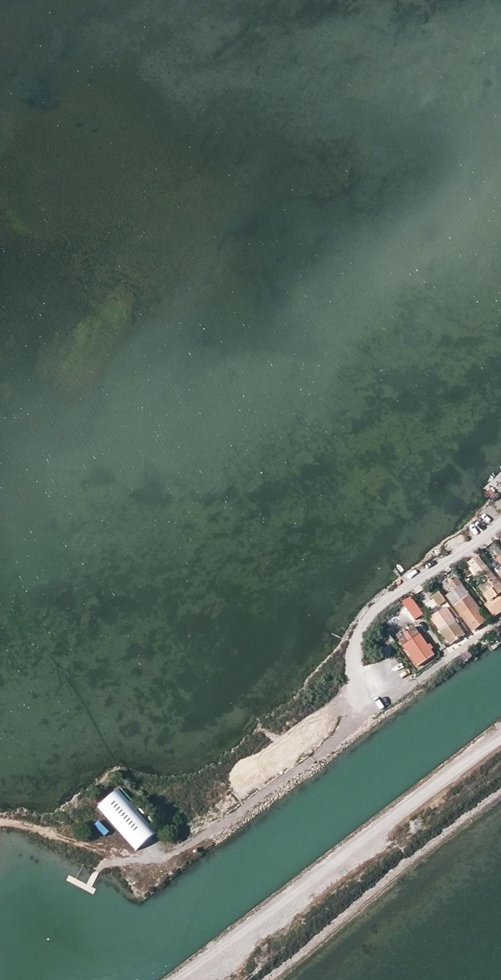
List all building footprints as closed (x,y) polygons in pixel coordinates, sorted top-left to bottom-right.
[(483,558),(479,553),(469,561),(477,573),(479,575),(484,572),(490,580),(492,582),(494,585),(491,587),(492,589),(486,595),(490,602),(487,604),(495,616),(500,611),(500,582),(483,558)] [(468,579),(472,584),(480,578),(479,575),(477,573),(468,579)] [(474,629),(487,619),(470,596),(472,595),(459,576),(453,580),(453,578),(449,580),(455,590),(448,595),(462,616),(464,615),(474,629)] [(492,582),(490,580),(480,587),(486,595),(492,589),(491,587),(494,585),(492,582)] [(428,607),(434,604),(428,594),(422,597),(428,607)] [(442,604),(446,601),(441,595),(437,598),(442,604)] [(417,605),(411,609),(417,618),(423,615),(417,605)] [(441,629),(442,629),(451,643),(465,633),(447,607),(433,617),(441,629)] [(418,665),(435,654),(415,626),(399,638),(418,665)] [(467,649),(459,654),(464,661),(472,657),(467,649)] [(120,788),(99,807),(136,847),(147,838),(157,828),(120,788)]
